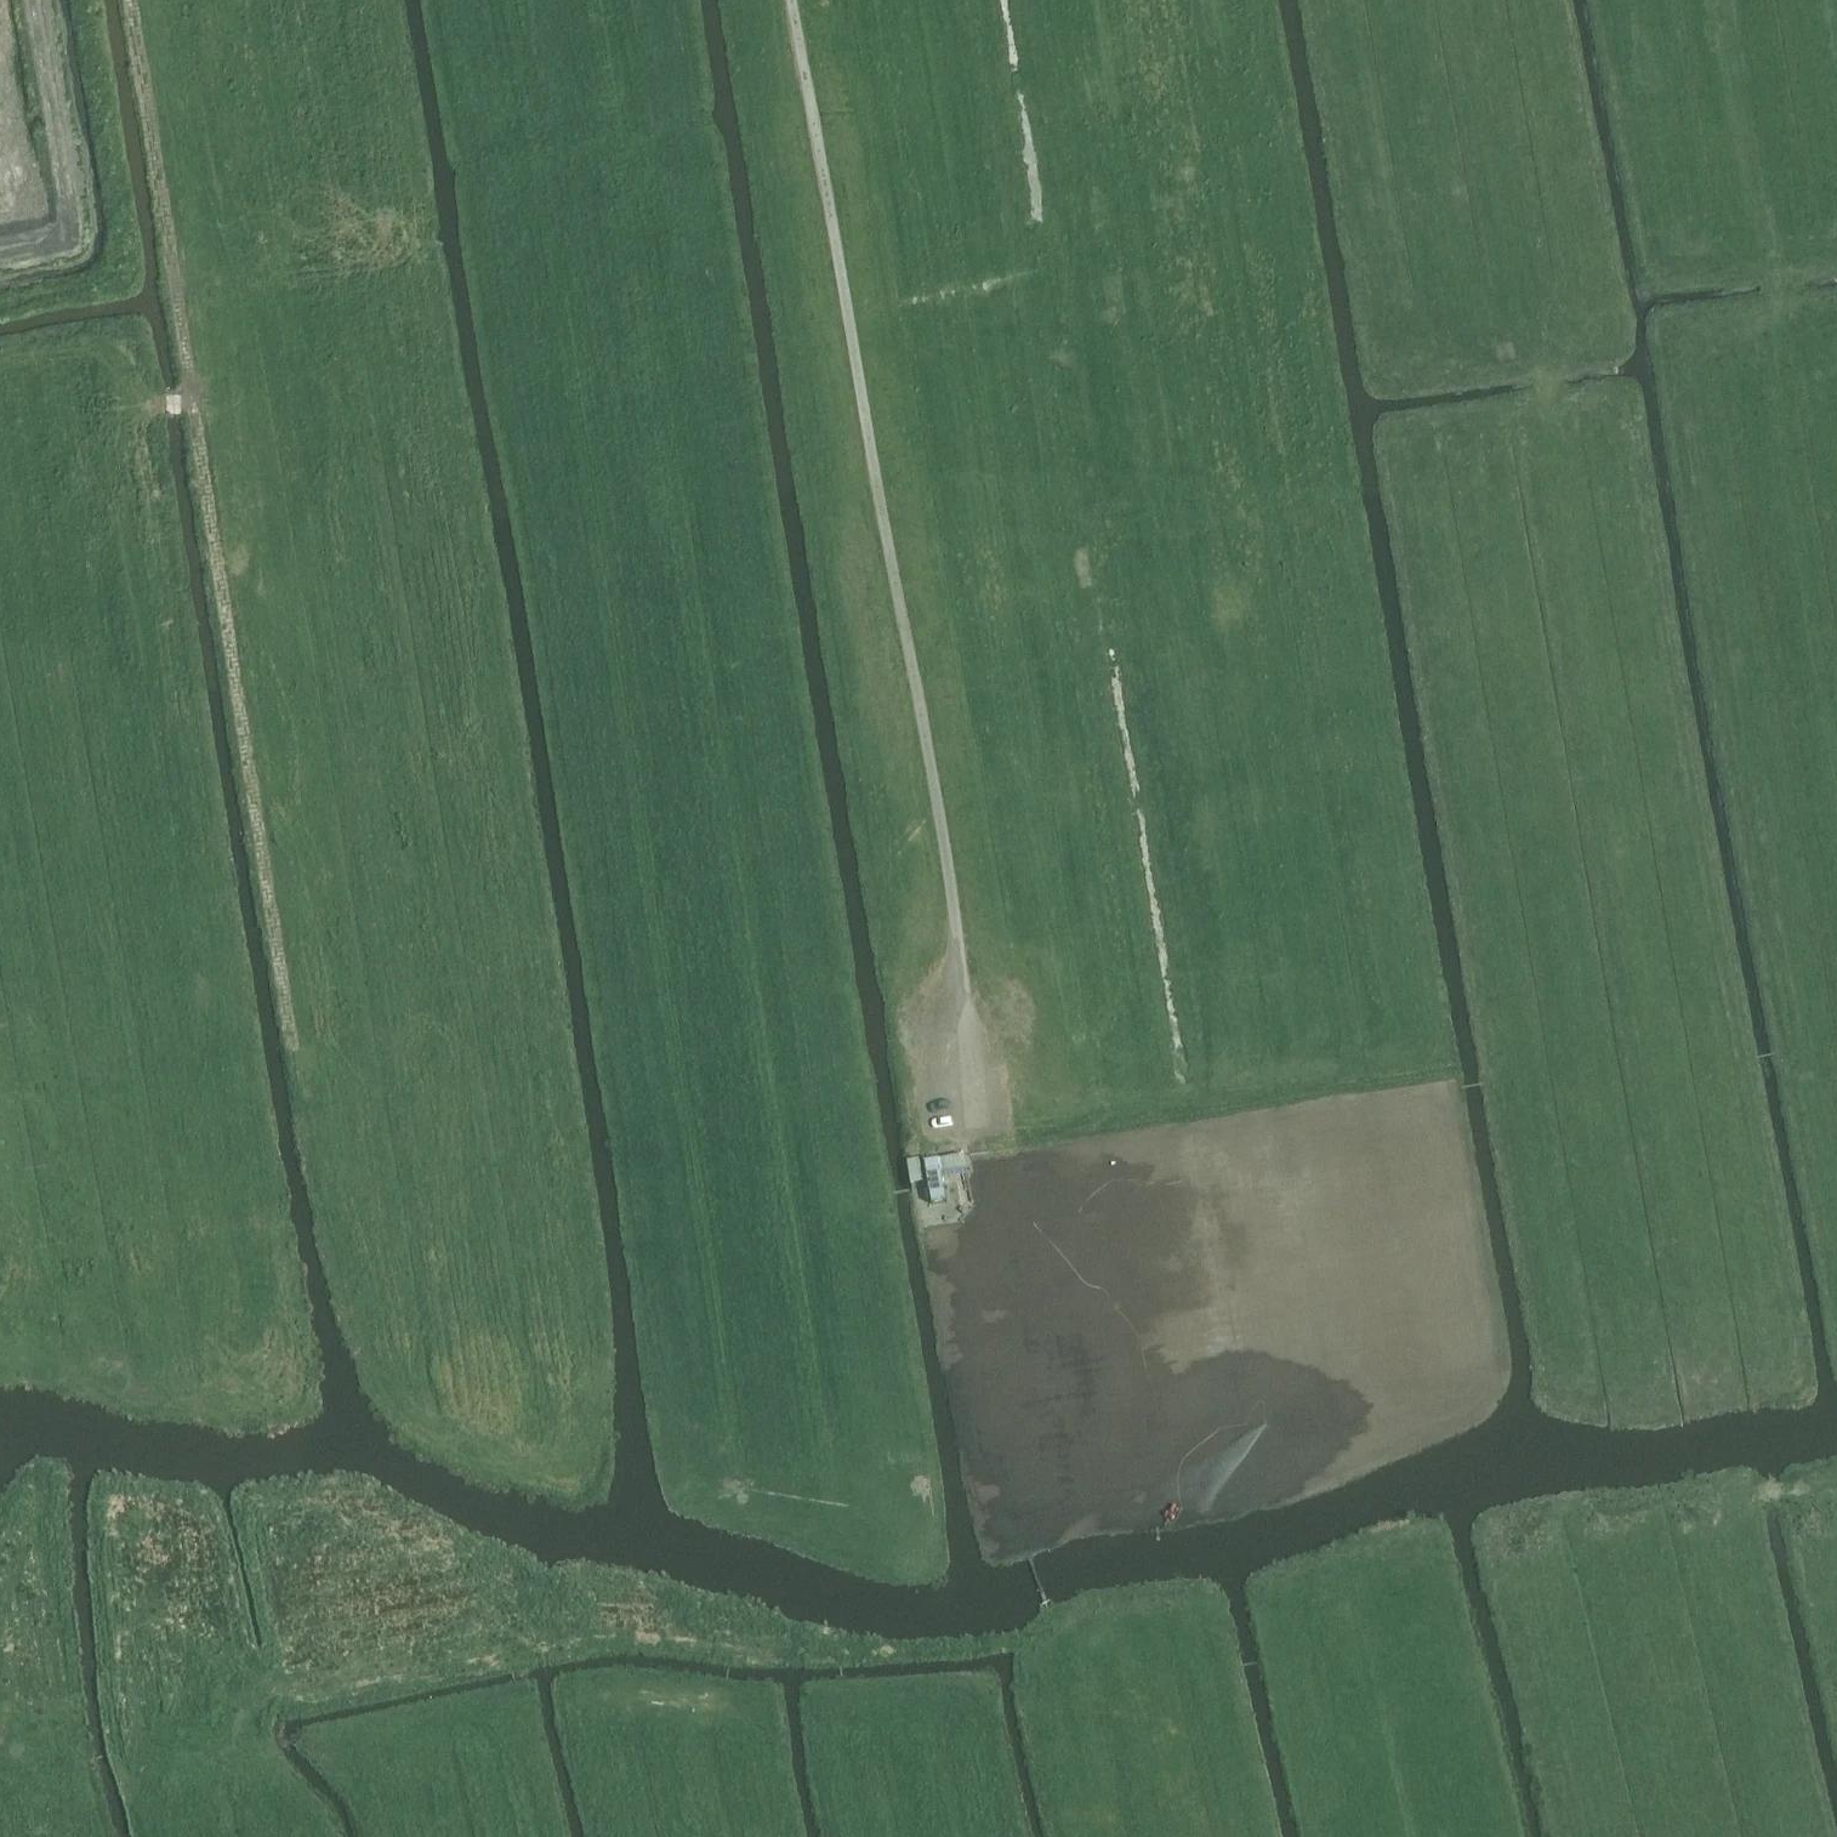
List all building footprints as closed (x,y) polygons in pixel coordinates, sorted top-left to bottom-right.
[(968,1175),(964,1153),(911,1158),(913,1183),(930,1182),(931,1202),(946,1201),(944,1177),(968,1175)]
